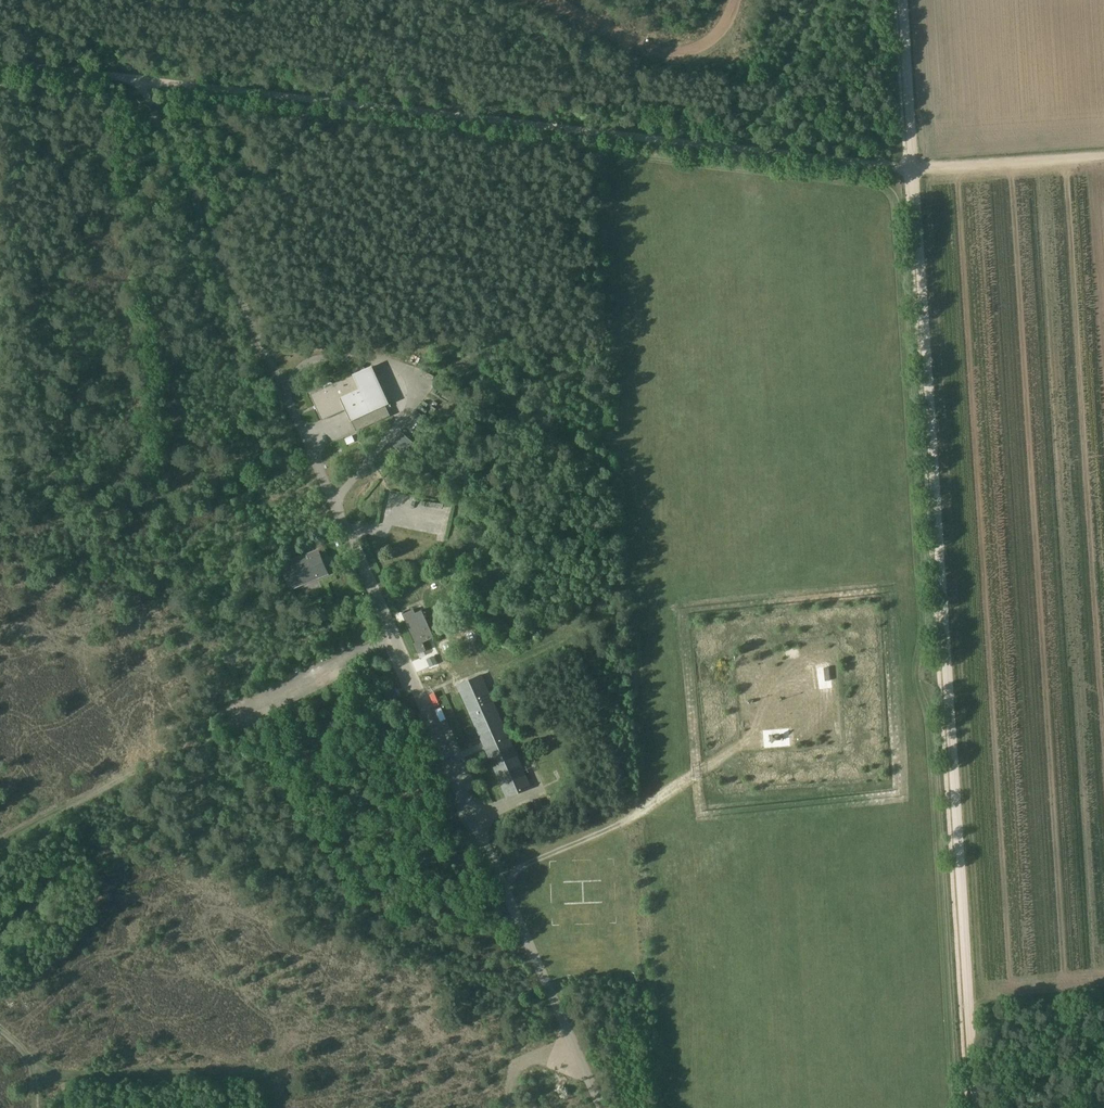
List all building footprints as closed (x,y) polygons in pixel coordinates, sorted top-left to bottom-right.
[(354,374),(310,394),(322,421),(346,410),(356,431),(390,416),(385,405),(371,412),(354,374)] [(412,415),(421,423),(425,418),(416,410),(412,415)] [(414,443),(411,441),(402,433),(397,439),(409,449),(414,443)] [(392,445),(401,452),(404,454),(409,449),(397,439),(392,445)] [(317,578),(328,574),(318,550),(281,565),(291,589),(301,585),(300,582),(316,576),(317,578)] [(423,643),(434,638),(422,610),(410,615),(408,612),(400,615),(402,620),(404,619),(415,643),(413,644),(418,654),(426,651),(423,643)] [(457,686),(507,797),(531,787),(481,675),(457,686)] [(381,695),(384,703),(399,696),(395,688),(381,695)] [(532,803),(538,816),(544,813),(539,800),(532,803)]
